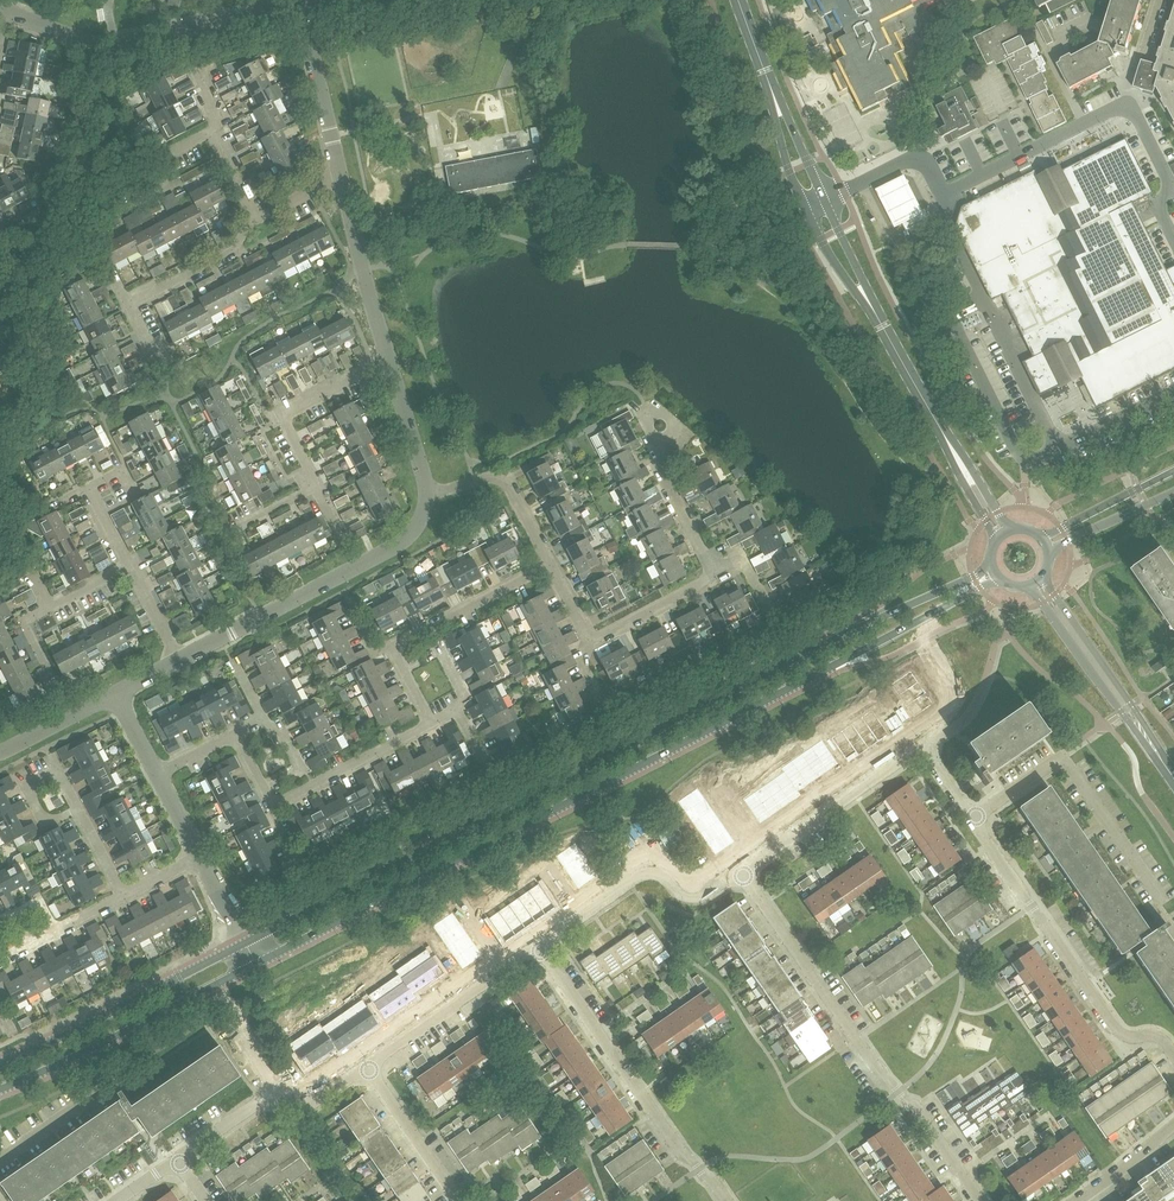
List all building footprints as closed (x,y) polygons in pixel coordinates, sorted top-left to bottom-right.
[(834,32),(846,26),(847,28),(851,27),(866,19),(861,11),(881,0),(882,0),(807,0),(813,12),(819,10),(823,18),(826,16),(834,32)] [(917,33),(919,38),(937,30),(926,8),(922,0),(914,4),(912,0),(882,0),(881,0),(861,11),(866,19),(851,27),(854,33),(859,42),(893,24),(897,33),(906,29),(909,35),(910,35),(909,34),(916,31),(917,33)] [(914,4),(922,0),(926,8),(942,0),(912,0),(914,4)] [(1040,9),(1047,5),(1052,14),(1079,0),(1035,0),(1040,9)] [(1100,44),(1057,66),(1071,91),(1114,68),(1110,62),(1121,56),(1128,58),(1130,53),(1127,52),(1143,0),(1114,0),(1100,44)] [(1170,23),(1168,23),(1166,31),(1166,32),(1167,32),(1162,49),(1161,49),(1160,50),(1158,57),(1159,58),(1159,59),(1156,66),(1142,61),(1134,87),(1145,91),(1149,92),(1154,93),(1154,94),(1156,88),(1157,89),(1163,100),(1162,100),(1161,100),(1166,109),(1167,109),(1166,108),(1167,108),(1173,120),(1173,9),(1170,23)] [(1003,63),(1009,60),(1015,57),(1014,55),(1028,49),(1027,48),(1022,38),(1024,37),(1015,18),(974,39),(984,59),(987,65),(996,61),(997,63),(1002,61),(1003,63)] [(1054,41),(1043,20),(1036,24),(1047,44),(1054,41)] [(881,84),(884,89),(885,91),(892,87),(896,95),(914,87),(897,53),(905,49),(897,33),(893,24),(859,42),(854,33),(851,27),(847,28),(846,26),(834,32),(828,35),(832,44),(830,45),(838,61),(831,65),(835,73),(834,74),(842,91),(851,87),(855,97),(881,84)] [(810,44),(812,48),(819,44),(815,38),(811,40),(809,35),(802,39),(806,46),(810,44)] [(7,56),(17,58),(39,62),(42,47),(20,42),(18,52),(8,50),(7,56)] [(1009,60),(1012,66),(1010,67),(1014,74),(1016,73),(1021,70),(1021,68),(1034,62),(1034,61),(1032,57),(1034,56),(1029,47),(1027,48),(1028,49),(1014,55),(1015,57),(1009,60)] [(933,57),(922,63),(925,69),(936,63),(933,57)] [(36,77),(39,62),(17,58),(15,67),(5,65),(4,70),(14,72),(36,77)] [(1020,87),(1022,86),(1028,83),(1027,81),(1040,74),(1038,69),(1040,68),(1036,60),(1034,61),(1034,62),(1021,68),(1021,70),(1016,73),(1019,79),(1017,80),(1020,87)] [(245,84),(265,74),(258,61),(238,71),(245,84)] [(171,74),(165,77),(145,87),(152,101),(172,90),(166,80),(172,76),(175,81),(188,73),(184,67),(171,74)] [(36,77),(14,72),(12,81),(2,79),(0,90),(0,93),(30,99),(39,101),(42,87),(34,85),(36,77)] [(1027,101),(1029,100),(1035,112),(1033,113),(1038,122),(1040,121),(1061,110),(1054,96),(1050,98),(1046,92),(1048,91),(1045,84),(1047,83),(1042,73),(1040,74),(1027,81),(1028,83),(1022,86),(1026,93),(1024,94),(1027,101)] [(245,84),(252,96),(272,86),(265,74),(245,84)] [(951,87),(957,84),(953,76),(947,79),(951,87)] [(225,78),(221,80),(214,84),(218,91),(231,84),(228,77),(225,78)] [(191,80),(178,87),(182,94),(195,87),(191,80)] [(885,91),(884,89),(881,84),(855,97),(863,112),(880,103),(888,98),(885,91)] [(252,96),(258,109),(259,109),(273,103),(279,100),(272,86),(252,96)] [(949,143),(978,129),(983,126),(980,120),(975,123),(965,103),(969,101),(962,87),(942,97),(946,104),(937,109),(946,126),(938,130),(942,138),(945,136),(949,143)] [(178,104),(172,90),(152,101),(158,113),(159,114),(173,106),(178,104)] [(59,104),(67,106),(68,97),(61,96),(59,104)] [(178,104),(173,106),(159,114),(158,113),(153,116),(160,129),(180,118),(175,109),(181,105),(183,110),(197,103),(193,96),(180,103),(178,104)] [(237,97),(224,103),(227,110),(240,104),(237,97)] [(27,114),(49,118),(52,104),(39,101),(30,99),(28,107),(20,105),(5,102),(3,109),(27,114)] [(253,112),(260,124),(279,114),(273,103),(259,109),(258,109),(253,112)] [(200,108),(186,115),(190,122),(203,115),(200,108)] [(243,109),(230,116),(233,123),(247,116),(243,109)] [(1067,122),(1061,110),(1040,121),(1043,127),(1041,128),(1044,134),(1067,122)] [(24,129),(46,133),(49,118),(27,114),(24,129)] [(260,124),(266,137),(267,137),(281,131),(287,128),(279,114),(260,124)] [(15,127),(17,120),(2,117),(0,124),(15,127)] [(160,129),(167,142),(186,132),(180,118),(160,129)] [(245,123),(231,131),(235,137),(249,130),(245,123)] [(43,148),(46,133),(24,129),(21,144),(43,148)] [(268,153),(288,142),(281,131),(267,137),(266,137),(261,140),(268,153)] [(0,132),(0,139),(12,142),(14,135),(0,132)] [(247,139),(234,146),(237,153),(251,146),(247,139)] [(956,227),(973,260),(992,300),(1003,295),(1034,357),(1023,362),(1040,396),(1063,385),(1061,382),(1070,378),(1080,373),(1097,409),(1173,371),(1173,267),(1167,270),(1134,203),(1153,193),(1126,139),(1064,170),(1053,176),(1041,181),(1036,171),(1003,187),(963,207),(956,227)] [(268,153),(275,166),(294,155),(288,142),(268,153)] [(18,159),(39,163),(43,148),(21,144),(18,159)] [(9,157),(11,151),(0,148),(0,155),(9,157)] [(536,149),(445,167),(451,195),(542,177),(536,149)] [(254,152),(241,159),(244,166),(257,159),(255,154),(254,152)] [(301,169),(294,155),(275,166),(282,179),(301,169)] [(194,170),(197,177),(211,170),(207,163),(194,170)] [(261,165),(247,172),(251,178),(264,171),(261,165)] [(184,184),(197,177),(194,170),(181,177),(184,184)] [(12,183),(7,174),(2,177),(6,187),(17,206),(31,199),(20,179),(12,183)] [(904,174),(875,188),(895,227),(923,213),(904,174)] [(263,189),(271,185),(267,178),(254,185),(258,192),(263,189)] [(213,207),(226,200),(216,181),(203,187),(213,207)] [(17,206),(6,187),(0,190),(0,207),(3,213),(17,206)] [(201,214),(201,213),(213,207),(203,187),(190,194),(195,204),(201,214)] [(176,197),(179,203),(188,198),(185,192),(176,197)] [(170,208),(179,203),(176,197),(166,202),(170,208)] [(183,211),(193,231),(206,224),(201,213),(201,214),(195,204),(183,211)] [(163,211),(160,205),(150,210),(154,216),(163,211)] [(144,222),(154,216),(150,210),(141,215),(144,222)] [(181,237),(193,231),(183,211),(171,217),(181,237)] [(917,246),(939,234),(928,211),(924,213),(923,212),(902,222),(910,238),(912,237),(917,246)] [(168,244),(181,237),(171,217),(158,224),(168,244)] [(316,221),(314,217),(304,222),(306,226),(316,221)] [(135,218),(126,223),(129,229),(138,224),(135,218)] [(119,219),(110,224),(113,231),(123,226),(119,219)] [(297,231),(306,226),(304,222),(295,227),(297,231)] [(104,236),(113,231),(110,224),(100,229),(104,236)] [(156,250),(168,244),(158,224),(145,231),(156,250)] [(324,227),(310,234),(320,254),(334,246),(324,227)] [(291,234),(289,230),(279,235),(281,239),(291,234)] [(143,257),(156,250),(145,231),(133,237),(140,252),(143,257)] [(130,232),(117,239),(128,259),(140,252),(133,237),(130,232)] [(308,260),(320,254),(310,234),(298,240),(308,260)] [(272,244),(281,239),(279,235),(269,240),(272,244)] [(115,266),(128,259),(117,239),(104,246),(115,266)] [(285,247),(295,267),(308,260),(298,240),(285,247)] [(283,273),(295,267),(285,247),(272,254),(275,259),(283,273)] [(268,253),(265,249),(256,253),(259,258),(268,253)] [(249,263),(259,258),(256,253),(247,258),(249,263)] [(286,278),(283,273),(275,259),(263,266),(273,285),(286,278)] [(231,267),(233,271),(243,266),(240,262),(231,267)] [(163,264),(150,271),(154,279),(155,279),(167,272),(163,264)] [(250,272),(260,292),(263,297),(275,290),(273,285),(263,266),(250,272)] [(224,276),(233,271),(231,267),(221,272),(224,276)] [(320,269),(315,272),(318,278),(324,275),(320,269)] [(237,279),(248,298),(260,292),(250,272),(237,279)] [(99,285),(103,282),(99,273),(94,275),(99,285)] [(217,280),(215,275),(206,280),(208,284),(217,280)] [(235,305),(248,298),(237,279),(225,286),(235,305)] [(71,304),(91,294),(84,281),(77,284),(75,280),(62,287),(71,304)] [(199,290),(208,284),(206,280),(196,285),(199,290)] [(212,292),(222,312),(235,305),(225,286),(212,292)] [(103,292),(108,301),(112,299),(107,289),(103,292)] [(187,305),(194,302),(187,289),(180,292),(187,305)] [(210,318),(222,312),(212,292),(199,299),(202,304),(203,303),(210,318)] [(71,304),(78,316),(97,306),(91,294),(71,304)] [(167,299),(171,307),(178,304),(174,295),(167,299)] [(113,310),(117,308),(112,299),(108,301),(113,310)] [(161,302),(155,305),(161,318),(168,315),(161,302)] [(202,304),(190,310),(200,330),(213,323),(210,318),(203,303),(202,304)] [(187,337),(200,330),(190,310),(187,305),(181,308),(178,304),(171,307),(174,312),(177,317),(187,337)] [(78,316),(85,329),(104,319),(97,306),(78,316)] [(116,317),(121,326),(125,324),(120,315),(116,317)] [(174,343),(187,337),(177,317),(164,324),(174,343)] [(355,338),(345,318),(331,325),(342,345),(355,338)] [(91,342),(111,331),(104,319),(85,329),(91,342)] [(302,330),(303,333),(314,353),(326,346),(327,346),(319,332),(315,323),(302,330)] [(130,334),(125,324),(121,326),(126,336),(130,334)] [(329,352),(342,345),(331,325),(319,332),(327,346),(326,346),(329,352)] [(91,342),(97,353),(98,354),(112,347),(118,344),(111,331),(91,342)] [(301,360),(314,353),(303,333),(291,340),(301,360)] [(277,343),(279,346),(289,366),(301,360),(291,340),(289,336),(277,343)] [(121,350),(125,356),(138,349),(135,343),(121,350)] [(277,373),(289,366),(279,346),(266,353),(277,373)] [(360,363),(367,360),(359,346),(353,350),(360,363)] [(61,348),(57,351),(60,358),(65,356),(66,355),(63,347),(61,348)] [(99,370),(119,360),(112,347),(98,354),(97,353),(92,356),(99,370)] [(266,353),(263,348),(250,355),(263,380),(277,373),(266,353)] [(347,370),(354,367),(346,353),(340,357),(347,370)] [(131,369),(145,362),(141,355),(128,362),(131,369)] [(325,359),(332,372),(338,368),(331,355),(325,359)] [(101,385),(106,382),(125,372),(119,360),(99,370),(94,372),(101,385)] [(312,365),(319,379),(326,375),(319,361),(312,365)] [(131,375),(128,370),(125,372),(106,382),(113,395),(132,385),(138,382),(152,375),(148,368),(135,375),(134,374),(131,375)] [(299,372),(307,385),(313,381),(306,368),(299,372)] [(287,378),(294,392),(300,388),(293,375),(287,378)] [(241,391),(246,388),(241,379),(236,381),(241,391)] [(274,385),(281,398),(288,394),(281,381),(274,385)] [(226,399),(219,386),(200,396),(207,409),(226,399)] [(251,398),(246,388),(241,391),(246,400),(251,398)] [(233,412),(226,399),(207,409),(213,422),(233,412)] [(360,400),(335,413),(342,427),(361,416),(367,413),(360,400)] [(251,408),(255,416),(260,414),(255,406),(251,408)] [(598,433),(609,454),(630,443),(621,425),(634,418),(630,411),(601,426),(603,430),(598,433)] [(233,412),(213,422),(208,425),(215,437),(220,435),(240,424),(233,412)] [(149,413),(129,424),(136,437),(155,426),(149,413)] [(264,422),(260,414),(255,416),(259,424),(264,422)] [(368,429),(361,416),(342,427),(348,439),(368,429)] [(321,420),(308,427),(311,434),(325,427),(321,420)] [(220,435),(226,447),(236,443),(246,437),(240,424),(220,435)] [(136,437),(143,449),(162,439),(155,426),(136,437)] [(105,448),(98,435),(94,429),(81,436),(92,455),(94,459),(106,452),(104,449),(105,448)] [(348,439),(354,451),(369,444),(374,441),(368,429),(348,439)] [(315,440),(318,447),(331,440),(328,433),(315,440)] [(119,434),(114,436),(119,446),(124,443),(119,434)] [(253,437),(258,447),(263,444),(258,435),(253,437)] [(81,436),(69,442),(79,462),(92,455),(81,436)] [(574,436),(565,441),(571,453),(581,448),(574,436)] [(606,461),(617,482),(638,471),(638,470),(632,459),(634,458),(631,452),(642,446),(638,438),(630,443),(609,454),(604,457),(606,461)] [(162,439),(143,449),(149,462),(169,451),(162,439)] [(66,469),(79,462),(69,442),(56,449),(66,469)] [(119,446),(124,455),(128,453),(124,443),(119,446)] [(242,455),(236,443),(226,447),(216,452),(223,465),(242,455)] [(183,460),(190,456),(184,444),(177,448),(183,460)] [(268,454),(263,444),(258,447),(263,456),(268,454)] [(369,444),(354,451),(349,454),(356,466),(375,456),(369,444)] [(325,459),(338,452),(334,446),(321,453),(325,459)] [(56,449),(44,456),(54,475),(66,469),(56,449)] [(149,462),(156,474),(175,464),(169,451),(149,462)] [(555,465),(550,453),(533,462),(536,469),(527,474),(534,486),(554,475),(550,468),(555,465)] [(242,455),(223,465),(217,468),(224,480),(229,477),(249,467),(242,455)] [(41,482),(54,475),(44,456),(30,463),(41,482)] [(382,470),(375,456),(356,466),(362,479),(377,472),(382,470)] [(132,459),(127,462),(132,471),(136,469),(132,459)] [(102,465),(104,470),(114,465),(111,460),(102,465)] [(266,462),(271,472),(276,469),(271,460),(266,462)] [(323,468),(326,475),(340,468),(336,461),(323,468)] [(689,505),(707,495),(718,490),(717,489),(715,485),(720,483),(709,461),(688,472),(698,491),(685,498),(689,505)] [(163,488),(174,482),(182,478),(182,477),(175,464),(156,474),(163,488)] [(612,485),(614,489),(626,510),(630,508),(630,507),(646,499),(645,499),(636,481),(650,474),(646,466),(638,470),(638,471),(617,482),(612,485)] [(236,490),(255,480),(249,467),(229,477),(236,490)] [(141,479),(136,469),(132,471),(137,481),(141,479)] [(281,479),(276,469),(271,472),(276,481),(281,479)] [(182,477),(182,478),(185,485),(186,486),(193,483),(191,472),(182,477)] [(383,485),(377,472),(362,479),(357,482),(364,495),(383,485)] [(329,480),(333,487),(346,480),(343,473),(329,480)] [(88,478),(86,474),(76,479),(78,484),(88,478)] [(558,484),(554,475),(534,486),(541,499),(549,494),(553,500),(570,491),(568,488),(564,480),(558,484)] [(238,506),(245,503),(262,494),(255,480),(236,490),(231,493),(238,506)] [(70,482),(60,487),(62,492),(72,487),(70,482)] [(728,484),(717,489),(718,490),(707,495),(716,513),(703,520),(707,528),(730,515),(736,512),(734,508),(739,505),(728,484)] [(145,497),(150,495),(145,485),(140,488),(145,497)] [(390,498),(383,485),(364,495),(370,508),(390,498)] [(51,492),(53,497),(62,492),(60,487),(51,492)] [(132,504),(139,518),(158,507),(166,503),(159,490),(151,494),(150,495),(145,497),(132,504)] [(575,502),(570,491),(553,500),(556,506),(547,511),(554,524),(574,513),(569,505),(575,502)] [(639,535),(643,533),(643,532),(659,524),(650,507),(663,500),(659,492),(645,499),(646,499),(630,507),(630,508),(626,510),(639,535)] [(333,502),(337,508),(350,502),(347,495),(333,502)] [(390,498),(370,508),(377,521),(397,511),(390,498)] [(311,506),(308,501),(299,506),(301,511),(311,506)] [(727,540),(731,547),(754,535),(759,532),(757,527),(762,525),(751,504),(736,512),(730,515),(740,533),(727,540)] [(73,521),(86,514),(83,507),(69,514),(73,521)] [(139,518),(146,530),(165,520),(158,507),(139,518)] [(128,515),(124,508),(111,515),(115,522),(128,515)] [(340,514),(344,521),(357,515),(353,508),(340,514)] [(282,515),(284,520),(294,515),(292,510),(282,515)] [(65,525),(58,512),(38,522),(37,520),(33,522),(28,529),(41,537),(45,535),(65,525)] [(573,538),(590,529),(584,518),(578,521),(574,513),(554,524),(560,536),(569,531),(573,538)] [(275,524),(284,520),(282,515),(273,520),(275,524)] [(639,535),(641,540),(652,561),(657,558),(672,549),(663,532),(676,525),(672,517),(659,524),(643,532),(643,533),(639,535)] [(327,537),(317,518),(304,525),(314,544),(327,537)] [(611,518),(605,521),(608,528),(615,524),(611,518)] [(80,533),(93,526),(89,519),(76,526),(80,533)] [(346,526),(349,533),(362,526),(359,519),(346,526)] [(172,533),(171,532),(165,520),(146,530),(153,543),(163,538),(163,537),(172,533)] [(131,522),(118,529),(122,535),(135,528),(131,522)] [(774,524),(759,532),(754,535),(763,553),(750,560),(754,568),(772,558),(783,552),(782,552),(780,547),(785,545),(774,524)] [(45,535),(52,548),(71,538),(65,525),(45,535)] [(301,551),(314,544),(304,525),(291,531),(301,551)] [(266,534),(262,526),(257,528),(260,532),(262,536),(266,534)] [(349,533),(350,534),(353,539),(366,533),(362,526),(349,533)] [(163,537),(163,538),(169,550),(189,539),(182,527),(171,532),(172,533),(163,537)] [(250,538),(260,532),(257,528),(248,533),(250,538)] [(505,540),(497,544),(508,564),(520,557),(515,548),(522,545),(513,528),(502,534),(505,540)] [(595,540),(590,529),(573,538),(576,544),(567,549),(574,562),(593,551),(589,543),(595,540)] [(289,558),(301,551),(291,531),(278,538),(289,558)] [(86,546),(99,539),(96,532),(83,539),(86,546)] [(125,541),(128,548),(141,541),(138,534),(125,541)] [(231,541),(233,546),(243,541),(241,536),(231,541)] [(71,538),(52,548),(58,560),(78,550),(71,538)] [(276,564),(289,558),(278,538),(266,545),(276,564)] [(169,550),(176,562),(196,552),(189,539),(169,550)] [(495,571),(508,564),(497,544),(489,548),(486,542),(479,546),(476,541),(472,543),(484,565),(490,562),(495,571)] [(665,586),(686,575),(676,557),(689,550),(685,542),(672,549),(657,558),(652,561),(654,565),(665,586)] [(467,560),(459,564),(470,584),(483,577),(478,568),(484,565),(472,543),(468,546),(470,551),(464,554),(467,560)] [(93,558),(106,551),(102,545),(89,551),(93,558)] [(263,571),(276,564),(266,545),(253,551),(263,571)] [(793,546),(782,552),(783,552),(772,558),(781,575),(768,582),(773,590),(786,583),(785,583),(801,575),(798,570),(804,567),(793,546)] [(144,554),(148,561),(161,554),(158,547),(144,554)] [(61,575),(65,573),(84,563),(78,550),(58,560),(54,563),(61,575)] [(263,571),(253,551),(240,558),(250,578),(263,571)] [(598,559),(593,551),(574,562),(580,574),(589,569),(593,576),(609,567),(603,556),(598,559)] [(196,552),(176,562),(183,575),(197,567),(202,564),(196,552)] [(1162,552),(1137,569),(1137,570),(1135,572),(1173,629),(1173,569),(1162,552)] [(100,571),(113,564),(109,558),(96,565),(100,571)] [(151,567),(154,574),(168,567),(164,560),(151,567)] [(448,562),(437,568),(446,585),(453,582),(458,591),(470,584),(459,564),(451,568),(448,562)] [(72,586),(91,576),(84,563),(65,573),(72,586)] [(177,577),(184,591),(204,580),(197,567),(183,575),(177,577)] [(594,600),(613,589),(619,586),(609,567),(593,576),(596,583),(587,587),(589,591),(587,593),(589,598),(592,597),(594,600)] [(429,580),(421,584),(432,604),(434,603),(436,604),(442,601),(442,599),(445,597),(440,588),(446,585),(437,568),(426,574),(429,580)] [(785,583),(786,583),(795,601),(781,607),(786,615),(814,600),(812,595),(817,592),(806,572),(801,575),(785,583)] [(157,579),(160,586),(174,579),(170,573),(157,579)] [(24,585),(20,578),(7,585),(11,592),(24,585)] [(225,578),(217,581),(220,587),(228,583),(225,578)] [(184,591),(191,603),(210,593),(204,580),(184,591)] [(430,608),(430,605),(432,604),(421,584),(413,588),(410,582),(399,588),(408,605),(415,601),(420,611),(421,610),(423,611),(430,608)] [(554,594),(549,584),(535,591),(538,597),(521,606),(527,618),(547,607),(543,600),(554,594)] [(629,605),(623,594),(619,586),(613,589),(594,600),(600,612),(609,608),(612,614),(629,605)] [(163,602),(175,596),(176,595),(172,588),(159,595),(163,602)] [(391,600),(383,604),(394,624),(407,617),(402,608),(408,605),(399,588),(388,594),(391,600)] [(726,594),(737,614),(740,620),(759,610),(750,594),(743,597),(738,588),(726,594)] [(836,599),(832,591),(826,595),(820,598),(824,606),(836,599)] [(13,598),(17,606),(29,600),(25,592),(13,598)] [(210,593),(191,603),(198,616),(217,606),(210,593)] [(740,620),(737,614),(726,594),(713,601),(719,611),(712,614),(720,630),(732,624),(740,620)] [(115,610),(125,605),(122,600),(113,605),(115,610)] [(179,601),(166,608),(169,614),(182,607),(179,601)] [(313,624),(319,636),(339,626),(336,619),(347,613),(341,602),(327,609),(330,615),(322,619),(320,615),(312,619),(314,623),(313,624)] [(394,624),(383,604),(376,608),(373,602),(362,608),(370,625),(377,621),(382,630),(394,624)] [(2,621),(2,622),(13,616),(5,603),(0,606),(0,622),(2,621)] [(551,614),(547,607),(527,618),(533,630),(564,613),(562,609),(551,614)] [(701,607),(688,614),(699,634),(707,630),(710,636),(720,630),(712,614),(706,617),(701,607)] [(109,613),(106,608),(96,614),(99,618),(109,613)] [(564,613),(533,630),(531,631),(537,642),(539,641),(559,631),(555,623),(566,617),(564,613)] [(90,623),(99,618),(96,614),(87,618),(90,623)] [(186,614),(172,621),(176,627),(189,620),(186,614)] [(689,650),(688,647),(694,644),(691,639),(699,634),(688,614),(676,620),(681,630),(674,634),(683,650),(685,653),(689,650)] [(117,623),(128,642),(141,635),(131,616),(117,623)] [(10,620),(16,630),(20,627),(15,617),(10,620)] [(8,633),(2,622),(2,621),(0,622),(0,638),(8,633)] [(71,627),(73,632),(83,626),(81,622),(71,627)] [(115,649),(128,642),(117,623),(105,630),(115,649)] [(319,636),(325,648),(356,631),(353,627),(343,632),(339,626),(319,636)] [(65,636),(73,632),(71,627),(62,631),(65,636)] [(663,627),(650,634),(661,654),(669,650),(672,656),(683,650),(674,634),(668,637),(663,627)] [(462,644),(466,650),(485,640),(479,628),(462,636),(459,631),(445,639),(451,650),(462,644)] [(105,630),(92,636),(103,655),(115,649),(105,630)] [(347,641),(358,636),(356,631),(325,648),(331,659),(351,649),(347,641)] [(576,635),(574,631),(562,637),(559,631),(539,641),(545,652),(576,635)] [(15,646),(8,633),(0,638),(0,654),(15,646)] [(653,658),(661,654),(650,634),(638,640),(643,650),(636,654),(645,670),(656,664),(653,658)] [(58,640),(55,635),(46,640),(48,645),(58,640)] [(578,640),(576,635),(545,652),(551,664),(556,661),(571,654),(567,646),(578,640)] [(90,662),(103,655),(92,636),(79,643),(90,662)] [(485,640),(466,650),(469,657),(458,663),(461,667),(491,651),(485,640)] [(90,662),(79,643),(67,649),(77,669),(90,662)] [(25,648),(29,655),(33,652),(30,645),(25,648)] [(255,660),(259,668),(279,657),(272,645),(256,654),(253,648),(239,656),(244,666),(255,660)] [(15,646),(0,654),(0,665),(2,669),(21,659),(15,646)] [(625,647),(613,653),(623,674),(631,670),(634,676),(645,670),(636,654),(630,657),(625,647)] [(64,676),(77,669),(67,649),(54,656),(64,676)] [(349,665),(351,670),(357,667),(371,660),(366,649),(354,655),(351,649),(331,659),(337,671),(349,665)] [(474,666),(478,674),(497,663),(491,651),(461,667),(463,672),(474,666)] [(32,661),(37,659),(33,652),(29,655),(32,661)] [(615,678),(623,674),(613,653),(600,660),(605,670),(598,673),(607,690),(618,684),(615,678)] [(576,664),(571,654),(556,661),(551,664),(544,667),(540,670),(542,676),(549,688),(569,677),(565,670),(576,664)] [(285,669),(279,657),(259,668),(263,675),(252,681),(254,685),(285,669)] [(2,669),(9,682),(28,671),(21,659),(2,669)] [(1156,673),(1168,665),(1164,659),(1152,667),(1156,673)] [(351,670),(358,682),(389,666),(386,661),(375,667),(371,660),(357,667),(351,670)] [(470,685),(476,696),(490,689),(487,683),(503,675),(497,663),(478,674),(481,680),(470,685)] [(319,665),(312,669),(316,676),(323,672),(319,665)] [(358,682),(364,694),(383,684),(380,676),(391,670),(389,666),(358,682)] [(37,671),(42,680),(47,678),(42,668),(37,671)] [(290,680),(285,669),(254,685),(256,689),(267,684),(271,690),(290,680)] [(9,682),(15,694),(35,684),(28,671),(9,682)] [(911,671),(891,685),(899,696),(918,682),(911,671)] [(526,677),(520,680),(523,686),(529,683),(526,677)] [(569,677),(549,688),(555,699),(586,683),(584,678),(572,684),(569,677)] [(52,687),(47,678),(42,680),(47,690),(52,687)] [(234,680),(216,689),(227,709),(233,706),(239,717),(250,711),(234,680)] [(297,692),(290,680),(271,690),(274,697),(263,703),(266,708),(297,692)] [(918,682),(899,696),(906,706),(926,693),(918,682)] [(588,687),(586,683),(555,699),(561,710),(580,700),(577,693),(588,687)] [(16,711),(42,697),(35,684),(15,694),(9,697),(16,711)] [(401,689),(398,684),(387,690),(383,684),(364,694),(370,705),(401,689)] [(471,714),(502,698),(495,686),(490,689),(476,696),(480,704),(469,710),(471,714)] [(216,689),(205,695),(221,727),(226,724),(220,713),(227,709),(216,689)] [(370,705),(376,717),(395,706),(391,699),(403,693),(401,689),(370,705)] [(297,692),(266,708),(268,712),(279,706),(283,714),(303,704),(297,692)] [(926,693),(906,706),(914,717),(933,704),(926,693)] [(205,695),(193,701),(204,721),(210,717),(216,729),(221,727),(205,695)] [(314,698),(303,704),(283,714),(289,725),(300,719),(303,726),(323,716),(319,708),(325,704),(323,700),(314,698)] [(484,713),(488,720),(508,710),(502,698),(471,714),(473,718),(484,713)] [(858,698),(852,702),(854,706),(860,702),(858,698)] [(584,706),(580,700),(561,710),(567,722),(584,712),(587,719),(601,712),(595,700),(584,706)] [(879,700),(875,703),(879,709),(883,706),(879,700)] [(204,721),(193,701),(182,707),(198,738),(203,736),(197,725),(204,721)] [(978,775),(982,781),(986,786),(990,783),(987,778),(989,776),(987,773),(1046,733),(1027,706),(1026,705),(967,746),(968,747),(978,761),(972,765),(975,770),(971,773),(975,778),(978,775)] [(399,713),(395,706),(376,717),(382,728),(398,719),(402,725),(416,718),(410,707),(399,713)] [(182,707),(170,713),(181,733),(187,729),(193,741),(198,738),(182,707)] [(1164,714),(1168,720),(1173,716),(1173,711),(1172,708),(1164,714)] [(491,726),(480,732),(483,737),(514,721),(508,710),(488,720),(491,726)] [(872,710),(862,717),(879,742),(889,734),(872,710)] [(181,733),(170,713),(153,722),(169,753),(180,747),(174,736),(181,733)] [(329,727),(323,716),(303,726),(307,732),(296,738),(298,743),(329,727)] [(832,716),(826,720),(829,724),(835,720),(832,716)] [(862,717),(852,724),(869,748),(879,742),(862,717)] [(890,717),(887,720),(891,725),(895,723),(890,717)] [(496,735),(500,742),(519,732),(514,721),(483,737),(485,741),(496,735)] [(334,724),(329,727),(298,743),(300,747),(312,741),(315,748),(335,738),(334,736),(339,734),(334,724)] [(443,745),(453,765),(465,758),(456,741),(462,738),(455,724),(444,730),(450,741),(443,745)] [(852,724),(842,731),(859,755),(869,748),(852,724)] [(354,728),(348,732),(352,738),(353,738),(358,735),(354,728)] [(807,728),(801,732),(804,736),(809,732),(807,728)] [(842,731),(832,738),(849,763),(859,755),(842,731)] [(526,744),(519,732),(500,742),(503,749),(492,755),(498,765),(511,758),(509,753),(526,744)] [(801,732),(795,736),(798,740),(804,736),(801,732)] [(335,738),(315,748),(319,754),(307,760),(313,771),(327,764),(324,758),(341,749),(335,738)] [(430,738),(426,740),(442,771),(453,765),(443,745),(436,749),(430,738)] [(822,739),(811,747),(828,771),(839,764),(822,739)] [(75,749),(72,743),(58,751),(63,762),(75,756),(78,763),(98,752),(92,740),(75,749)] [(427,753),(420,757),(431,777),(442,771),(426,740),(421,742),(427,753)] [(787,742),(781,746),(784,750),(790,746),(787,742)] [(781,746),(775,750),(778,754),(784,750),(781,746)] [(811,747),(801,754),(818,778),(828,771),(811,747)] [(403,751),(419,783),(431,777),(420,757),(413,760),(407,749),(403,751)] [(404,765),(398,769),(408,789),(419,783),(403,751),(398,754),(404,765)] [(82,769),(71,775),(73,779),(104,763),(98,752),(78,763),(82,769)] [(801,754),(791,760),(808,785),(818,778),(801,754)] [(240,767),(234,756),(220,763),(223,769),(206,778),(212,790),(233,780),(229,773),(240,767)] [(770,759),(764,763),(766,767),(772,763),(770,759)] [(791,760),(781,767),(784,771),(798,792),(808,785),(791,760)] [(398,794),(408,789),(398,769),(390,772),(385,761),(374,767),(382,782),(381,783),(391,802),(400,797),(398,794)] [(87,778),(90,785),(110,774),(104,763),(73,779),(75,784),(87,778)] [(764,763),(758,767),(761,771),(766,767),(764,763)] [(362,787),(355,791),(365,811),(377,805),(373,798),(379,795),(374,784),(367,771),(356,776),(362,787)] [(784,771),(774,778),(789,800),(791,803),(801,796),(799,793),(798,792),(784,771)] [(750,773),(744,777),(747,781),(753,777),(750,773)] [(83,798),(88,808),(102,801),(99,795),(116,786),(110,774),(90,785),(94,792),(83,798)] [(8,799),(4,793),(15,787),(9,776),(0,780),(0,803),(8,799)] [(744,777),(738,781),(741,785),(747,781),(744,777)] [(774,778),(764,785),(779,807),(781,809),(791,803),(789,800),(774,778)] [(721,779),(717,782),(721,788),(725,785),(721,779)] [(236,786),(233,780),(212,790),(218,802),(250,785),(247,780),(236,786)] [(338,786),(354,817),(365,811),(355,791),(348,794),(343,783),(338,786)] [(886,799),(893,809),(915,793),(909,784),(886,799)] [(252,790),(250,785),(218,802),(224,813),(245,802),(241,795),(252,790)] [(764,785),(754,792),(769,814),(771,816),(781,809),(779,807),(764,785)] [(339,799),(332,803),(343,823),(354,817),(338,786),(333,788),(339,799)] [(698,788),(678,801),(686,812),(705,799),(698,788)] [(461,789),(455,792),(458,798),(464,795),(461,789)] [(1046,789),(1020,807),(1123,955),(1137,945),(1140,950),(1136,953),(1173,1009),(1173,951),(1163,935),(1165,933),(1163,930),(1169,926),(1166,923),(1148,935),(1046,789)] [(728,790),(724,793),(728,798),(732,796),(728,790)] [(754,792),(744,799),(759,821),(760,824),(771,816),(769,814),(754,792)] [(922,803),(915,793),(893,809),(899,818),(922,803)] [(320,795),(315,798),(331,829),(343,823),(332,803),(325,806),(320,795)] [(732,796),(728,798),(732,804),(736,802),(732,796)] [(102,801),(88,808),(94,820),(105,814),(109,820),(129,810),(123,798),(105,807),(102,801)] [(316,811),(309,815),(320,835),(331,829),(315,798),(311,800),(316,811)] [(8,799),(0,803),(0,818),(25,805),(22,800),(11,806),(8,799)] [(705,799),(686,812),(693,823),(713,809),(705,799)] [(251,822),(265,815),(259,803),(248,809),(245,802),(224,813),(230,825),(248,816),(251,822)] [(430,803),(419,809),(423,816),(434,811),(430,803)] [(899,818),(906,828),(928,813),(922,803),(899,818)] [(20,822),(16,815),(27,809),(25,805),(0,818),(0,832),(20,822)] [(297,807),(286,813),(293,827),(299,824),(308,841),(320,835),(309,815),(303,818),(297,807)] [(713,809),(693,823),(700,833),(720,820),(713,809)] [(101,833),(104,837),(135,821),(129,810),(109,820),(112,827),(101,833)] [(743,811),(739,814),(743,820),(747,817),(743,811)] [(875,822),(882,817),(878,811),(871,816),(875,822)] [(935,822),(928,813),(906,828),(912,837),(935,822)] [(270,825),(265,815),(251,822),(254,827),(236,836),(243,848),(263,837),(259,830),(270,825)] [(747,817),(743,820),(747,825),(751,823),(747,817)] [(886,822),(882,817),(875,822),(879,827),(886,822)] [(393,819),(376,828),(379,833),(396,825),(393,819)] [(720,820),(700,833),(708,844),(727,830),(720,820)] [(117,836),(121,843),(141,832),(135,821),(104,837),(106,842),(117,836)] [(20,822),(0,832),(0,833),(6,844),(23,835),(26,841),(40,834),(35,823),(24,829),(20,822)] [(919,847),(941,832),(935,822),(912,837),(919,847)] [(48,833),(40,838),(46,850),(77,833),(74,828),(63,834),(58,825),(46,831),(48,833)] [(727,830),(708,844),(714,853),(715,855),(735,842),(733,839),(727,830)] [(891,830),(884,835),(888,840),(895,835),(891,830)] [(113,855),(116,860),(147,844),(141,832),(121,843),(124,850),(113,855)] [(948,841),(941,832),(919,847),(926,856),(948,841)] [(79,838),(77,833),(46,850),(52,861),(72,851),(68,844),(79,838)] [(167,833),(162,836),(165,842),(170,839),(167,833)] [(895,835),(888,840),(891,846),(899,841),(895,835)] [(266,844),(263,837),(243,848),(249,859),(280,843),(277,838),(266,844)] [(220,838),(212,841),(216,848),(221,846),(222,842),(220,838)] [(926,856),(932,866),(954,851),(948,841),(926,856)] [(572,845),(556,856),(564,867),(580,856),(583,853),(576,842),(572,845)] [(860,842),(855,845),(860,853),(865,849),(860,842)] [(249,859),(255,871),(275,860),(271,853),(282,848),(280,843),(249,859)] [(147,844),(116,860),(118,865),(129,859),(133,866),(153,856),(147,844)] [(904,849),(897,854),(901,859),(908,854),(904,849)] [(75,857),(72,851),(52,861),(58,872),(89,856),(87,851),(75,857)] [(847,851),(841,855),(846,862),(852,858),(847,851)] [(961,860),(954,851),(932,866),(939,875),(961,860)] [(6,869),(17,889),(23,886),(29,897),(40,891),(21,853),(14,857),(12,860),(14,865),(6,869)] [(580,856),(564,867),(571,877),(587,866),(591,864),(583,853),(580,856)] [(911,860),(908,854),(901,859),(904,865),(911,860)] [(841,866),(846,862),(841,855),(836,858),(841,866)] [(886,877),(871,855),(861,862),(876,884),(886,877)] [(80,867),(91,861),(89,856),(58,872),(53,875),(59,887),(64,884),(84,873),(80,867)] [(278,867),(275,860),(255,871),(261,882),(278,873),(281,879),(295,872),(289,861),(278,867)] [(861,862),(851,869),(867,891),(876,884),(861,862)] [(587,866),(571,877),(579,888),(595,877),(598,875),(591,864),(587,866)] [(833,871),(828,864),(823,868),(828,875),(833,871)] [(822,879),(828,875),(823,868),(817,871),(822,879)] [(921,873),(917,868),(910,873),(913,878),(921,873)] [(964,868),(958,872),(961,876),(967,872),(964,868)] [(17,889),(6,869),(0,872),(0,884),(11,906),(16,904),(10,893),(17,889)] [(851,869),(842,875),(857,897),(867,891),(851,869)] [(524,872),(518,876),(521,880),(527,876),(524,872)] [(543,872),(539,875),(543,881),(547,878),(543,872)] [(87,880),(84,873),(64,884),(70,895),(101,878),(99,874),(87,880)] [(924,878),(921,873),(913,878),(917,883),(924,878)] [(832,882),(848,904),(857,897),(842,875),(832,882)] [(948,880),(951,883),(957,879),(954,875),(948,880)] [(804,881),(809,888),(814,884),(809,877),(804,881)] [(104,883),(101,878),(70,895),(76,906),(96,896),(92,889),(104,883)] [(194,893),(186,879),(175,884),(181,895),(174,899),(185,919),(197,913),(188,896),(194,893)] [(514,879),(508,883),(511,887),(517,883),(514,879)] [(984,916),(993,910),(972,879),(963,886),(984,916)] [(809,888),(804,881),(798,884),(803,892),(809,888)] [(941,890),(948,886),(945,881),(938,885),(941,890)] [(832,882),(823,888),(838,910),(848,904),(832,882)] [(508,883),(503,887),(505,891),(511,887),(508,883)] [(539,883),(529,891),(545,914),(545,915),(556,908),(555,907),(539,883)] [(550,883),(546,886),(550,892),(554,889),(550,883)] [(11,906),(0,884),(0,898),(1,897),(7,909),(11,906)] [(974,923),(984,916),(963,886),(953,892),(974,923)] [(938,892),(935,887),(929,892),(932,896),(938,892)] [(823,888),(813,895),(829,917),(838,910),(823,888)] [(554,889),(550,892),(554,898),(558,895),(554,889)] [(174,925),(185,919),(174,899),(168,903),(162,891),(157,894),(174,925)] [(529,891),(519,897),(530,914),(536,922),(545,915),(545,914),(529,891)] [(494,892),(489,897),(491,901),(497,896),(494,892)] [(964,930),(974,923),(953,892),(944,899),(964,930)] [(163,931),(174,925),(157,894),(153,896),(159,907),(152,911),(163,931)] [(829,917),(813,895),(804,902),(819,924),(829,917)] [(489,897),(483,901),(485,905),(491,901),(489,897)] [(519,897),(509,904),(520,921),(526,929),(536,922),(530,914),(519,897)] [(964,930),(944,899),(934,906),(954,937),(964,930)] [(145,915),(139,903),(135,906),(151,937),(163,931),(152,911),(145,915)] [(743,913),(736,903),(714,919),(721,929),(743,913)] [(509,904),(499,911),(510,928),(516,936),(526,929),(520,921),(509,904)] [(474,905),(470,908),(474,914),(478,911),(474,905)] [(136,919),(129,923),(140,943),(151,937),(135,906),(130,908),(136,919)] [(478,911),(474,914),(478,920),(482,917),(478,911)] [(499,911),(488,918),(500,935),(505,943),(516,936),(510,928),(499,911)] [(452,912),(433,926),(440,937),(460,923),(452,912)] [(721,929),(727,938),(749,923),(743,913),(721,929)] [(863,913),(857,917),(861,923),(867,919),(863,913)] [(128,949),(140,943),(129,923),(122,926),(117,915),(106,921),(113,935),(119,932),(128,949)] [(93,940),(86,943),(96,963),(108,957),(99,940),(105,937),(98,922),(87,928),(93,940)] [(460,923),(440,937),(448,947),(467,934),(460,923)] [(727,938),(734,947),(756,932),(749,923),(727,938)] [(904,924),(897,928),(900,933),(907,928),(904,924)] [(647,929),(637,936),(650,954),(649,955),(653,960),(667,950),(651,927),(649,928),(647,929)] [(637,963),(649,955),(650,954),(637,936),(634,931),(631,933),(629,935),(621,940),(637,963)] [(897,935),(894,931),(887,935),(891,940),(897,935)] [(740,957),(762,941),(756,932),(734,947),(740,957)] [(467,934),(448,947),(455,958),(475,944),(467,934)] [(85,969),(96,963),(86,943),(79,947),(73,935),(69,938),(85,969)] [(903,943),(924,973),(933,967),(912,936),(903,943)] [(885,937),(878,942),(882,946),(888,942),(885,937)] [(63,955),(74,975),(85,969),(69,938),(64,940),(70,951),(63,955)] [(412,938),(406,942),(408,946),(414,942),(412,938)] [(715,939),(708,944),(711,949),(718,944),(715,939)] [(625,972),(637,963),(621,940),(619,941),(616,943),(609,948),(625,972)] [(740,957),(747,966),(769,951),(762,941),(740,957)] [(903,943),(893,949),(914,980),(924,973),(903,943)] [(1003,951),(1008,958),(1019,949),(1015,943),(1003,951)] [(475,944),(455,958),(459,963),(463,969),(482,955),(478,950),(475,944)] [(875,944),(869,948),(872,953),(878,948),(875,944)] [(402,945),(396,949),(399,953),(404,949),(402,945)] [(62,981),(74,975),(63,955),(57,958),(51,948),(46,950),(62,981)] [(604,952),(597,957),(596,957),(609,975),(608,976),(612,981),(625,972),(609,948),(606,950),(604,952)] [(396,949),(390,953),(393,957),(399,953),(396,949)] [(426,949),(416,956),(433,981),(443,973),(426,949)] [(893,949),(884,956),(905,986),(914,980),(893,949)] [(1018,973),(1041,958),(1034,949),(1012,964),(1018,973)] [(51,987),(62,981),(46,950),(42,952),(48,963),(41,967),(51,987)] [(711,950),(706,953),(710,958),(714,955),(711,950)] [(866,950),(859,955),(862,959),(869,955),(866,950)] [(769,951),(747,966),(753,975),(775,960),(769,951)] [(579,962),(585,971),(587,974),(590,978),(595,985),(608,976),(609,975),(596,957),(597,957),(593,952),(579,962)] [(847,956),(850,960),(856,956),(854,952),(847,956)] [(416,956),(406,963),(423,988),(433,981),(416,956)] [(905,986),(884,956),(874,962),(895,993),(905,986)] [(1047,967),(1041,958),(1018,973),(1025,983),(1047,967)] [(28,959),(24,962),(40,993),(51,987),(41,967),(34,971),(28,959)] [(844,959),(838,963),(841,967),(847,963),(844,959)] [(753,975),(760,985),(782,969),(775,960),(753,975)] [(25,975),(18,979),(28,999),(40,993),(24,962),(19,964),(25,975)] [(384,962),(379,966),(381,970),(387,966),(384,962)] [(885,1000),(895,993),(874,962),(865,969),(883,994),(882,995),(885,1000)] [(406,963),(396,970),(399,974),(408,988),(413,995),(420,990),(423,988),(406,963)] [(862,964),(852,970),(873,1001),(882,995),(883,994),(865,969),(862,964)] [(379,966),(373,971),(375,974),(381,970),(379,966)] [(1032,992),(1054,977),(1047,967),(1025,983),(1032,992)] [(788,979),(782,969),(760,985),(766,994),(788,979)] [(666,970),(662,972),(667,979),(671,976),(666,970)] [(873,1001),(852,970),(842,978),(863,1008),(873,1001)] [(28,999),(18,979),(11,982),(5,971),(0,974),(0,988),(9,1006),(15,1003),(16,1005),(28,999)] [(662,982),(667,979),(662,972),(658,975),(662,982)] [(369,973),(363,977),(365,981),(371,977),(369,973)] [(399,974),(389,981),(398,995),(406,1005),(416,998),(413,995),(408,988),(399,974)] [(699,975),(693,979),(698,986),(704,982),(699,975)] [(997,981),(1000,986),(1008,981),(1004,976),(997,981)] [(1060,986),(1054,977),(1032,992),(1038,1002),(1060,986)] [(766,994),(773,1003),(795,988),(788,979),(766,994)] [(538,989),(531,980),(509,995),(516,1004),(538,989)] [(85,996),(96,990),(91,981),(80,987),(85,996)] [(389,981),(379,988),(388,1002),(396,1012),(406,1005),(398,995),(389,981)] [(1011,987),(1008,981),(1000,986),(1004,992),(1011,987)] [(680,988),(685,995),(690,991),(685,984),(680,988)] [(1045,1011),(1067,996),(1060,986),(1038,1002),(1045,1011)] [(642,987),(637,990),(642,996),(646,993),(642,987)] [(347,988),(342,992),(344,996),(350,992),(347,988)] [(379,988),(368,995),(378,1009),(385,1020),(396,1012),(388,1002),(379,988)] [(675,991),(680,998),(685,995),(680,988),(675,991)] [(779,1013),(801,997),(795,988),(773,1003),(779,1013)] [(544,998),(538,989),(516,1004),(522,1014),(544,998)] [(709,989),(700,995),(715,1017),(724,1011),(709,989)] [(637,990),(633,992),(638,999),(642,996),(637,990)] [(705,1024),(715,1017),(700,995),(690,1002),(705,1024)] [(1010,1000),(1013,1005),(1021,1000),(1017,995),(1010,1000)] [(1073,1005),(1067,996),(1045,1011),(1051,1021),(1073,1005)] [(672,1004),(667,997),(661,1000),(666,1008),(672,1004)] [(783,1024),(805,1009),(806,1009),(809,1008),(801,997),(779,1013),(786,1022),(783,1024)] [(544,998),(522,1014),(529,1023),(551,1008),(544,998)] [(362,999),(352,1007),(361,1020),(368,1031),(379,1024),(372,1013),(362,999)] [(606,1002),(611,1008),(615,1005),(611,999),(606,1002)] [(661,1011),(666,1008),(661,1000),(656,1004),(661,1011)] [(1024,1005),(1021,1000),(1013,1005),(1017,1010),(1024,1005)] [(494,1006),(498,1012),(505,1007),(501,1001),(494,1006)] [(690,1002),(681,1008),(696,1030),(705,1024),(690,1002)] [(1080,1015),(1073,1005),(1051,1021),(1058,1030),(1080,1015)] [(352,1007),(342,1014),(351,1027),(359,1038),(368,1031),(361,1020),(352,1007)] [(557,1017),(551,1008),(529,1023),(535,1033),(557,1017)] [(686,1037),(696,1030),(681,1008),(671,1015),(686,1037)] [(812,1018),(806,1009),(805,1009),(783,1024),(790,1034),(812,1018)] [(648,1010),(643,1013),(648,1020),(653,1017),(648,1010)] [(642,1024),(648,1020),(643,1013),(637,1017),(642,1024)] [(1022,1018),(1026,1024),(1034,1019),(1030,1013),(1022,1018)] [(342,1014),(332,1021),(341,1034),(349,1045),(359,1038),(351,1027),(342,1014)] [(503,1019),(507,1025),(514,1020),(510,1014),(503,1019)] [(686,1037),(671,1015),(661,1021),(677,1043),(686,1037)] [(1058,1030),(1064,1040),(1087,1024),(1080,1015),(1058,1030)] [(542,1043),(545,1041),(564,1027),(557,1017),(535,1033),(542,1043)] [(790,1034),(797,1043),(819,1028),(812,1018),(790,1034)] [(469,1023),(474,1030),(479,1026),(474,1019),(469,1023)] [(1037,1024),(1034,1019),(1026,1024),(1030,1029),(1037,1024)] [(514,1020),(507,1025),(510,1030),(517,1025),(514,1020)] [(332,1021),(322,1027),(331,1041),(336,1048),(339,1052),(349,1045),(341,1034),(332,1021)] [(667,1050),(677,1043),(661,1021),(652,1028),(667,1050)] [(289,1023),(283,1027),(286,1031),(292,1027),(289,1023)] [(319,1023),(309,1030),(321,1048),(326,1055),(336,1048),(331,1041),(322,1027),(319,1023)] [(1093,1034),(1087,1024),(1064,1040),(1071,1049),(1093,1034)] [(545,1041),(551,1050),(574,1035),(566,1025),(564,1027),(545,1041)] [(455,1032),(460,1039),(466,1035),(461,1028),(455,1032)] [(667,1050),(652,1028),(642,1034),(658,1057),(667,1050)] [(797,1043),(803,1052),(825,1037),(819,1028),(797,1043)] [(309,1031),(299,1037),(316,1062),(326,1055),(321,1048),(309,1030),(309,1031)] [(455,1032),(450,1036),(455,1043),(460,1039),(455,1032)] [(484,1032),(475,1039),(490,1061),(500,1054),(484,1032)] [(1039,1043),(1047,1038),(1043,1032),(1036,1037),(1039,1043)] [(516,1038),(520,1044),(527,1039),(523,1033),(516,1038)] [(1093,1034),(1071,1049),(1077,1059),(1100,1043),(1093,1034)] [(580,1045),(574,1035),(551,1050),(558,1060),(580,1045)] [(299,1037),(289,1045),(306,1069),(316,1062),(299,1037)] [(825,1037),(803,1052),(810,1062),(832,1047),(825,1037)] [(1050,1043),(1047,1038),(1039,1043),(1043,1048),(1050,1043)] [(481,1068),(490,1061),(475,1039),(465,1046),(481,1068)] [(520,1044),(523,1049),(530,1044),(527,1039),(520,1044)] [(436,1045),(441,1052),(447,1048),(442,1041),(436,1045)] [(778,1043),(771,1048),(777,1057),(784,1052),(778,1043)] [(1106,1053),(1100,1043),(1077,1059),(1084,1068),(1106,1053)] [(431,1049),(436,1056),(441,1052),(436,1045),(431,1049)] [(580,1045),(558,1060),(564,1069),(586,1054),(580,1045)] [(465,1046),(456,1052),(471,1075),(481,1068),(465,1046)] [(222,1049),(134,1109),(122,1091),(118,1094),(122,1100),(119,1101),(121,1104),(3,1186),(13,1200),(38,1200),(140,1131),(137,1126),(142,1122),(152,1137),(241,1075),(222,1049)] [(1049,1056),(1053,1061),(1060,1056),(1056,1051),(1049,1056)] [(1147,1055),(1144,1051),(1138,1055),(1141,1059),(1147,1055)] [(456,1052),(446,1059),(462,1081),(471,1075),(456,1052)] [(529,1057),(533,1063),(540,1058),(536,1052),(529,1057)] [(1113,1062),(1106,1053),(1084,1068),(1090,1078),(1113,1062)] [(428,1062),(423,1054),(418,1058),(423,1065),(428,1062)] [(593,1063),(586,1054),(564,1069),(571,1078),(593,1063)] [(786,1055),(780,1059),(784,1065),(790,1061),(786,1055)] [(1064,1062),(1060,1056),(1053,1061),(1056,1067),(1064,1062)] [(412,1062),(417,1069),(423,1065),(418,1058),(412,1062)] [(533,1063),(536,1068),(544,1063),(540,1058),(533,1063)] [(1134,1058),(1128,1062),(1131,1066),(1137,1062),(1134,1058)] [(462,1081),(446,1059),(437,1066),(452,1088),(462,1081)] [(1143,1069),(1163,1099),(1173,1092),(1152,1062),(1143,1069)] [(600,1073),(593,1063),(571,1078),(577,1088),(600,1073)] [(1125,1064),(1119,1068),(1122,1073),(1128,1068),(1125,1064)] [(437,1066),(427,1073),(442,1095),(452,1088),(437,1066)] [(1154,1106),(1163,1099),(1143,1069),(1133,1076),(1154,1106)] [(1062,1075),(1066,1080),(1073,1075),(1069,1070),(1062,1075)] [(542,1076),(546,1082),(553,1077),(549,1071),(542,1076)] [(1016,1071),(1003,1080),(1018,1101),(1031,1092),(1016,1071)] [(1116,1071),(1109,1075),(1112,1079),(1119,1075),(1116,1071)] [(433,1101),(442,1095),(427,1073),(417,1079),(433,1101)] [(600,1073),(577,1088),(584,1097),(606,1082),(600,1073)] [(671,1073),(659,1082),(664,1089),(676,1080),(671,1073)] [(1077,1080),(1073,1075),(1066,1080),(1069,1085),(1077,1080)] [(1133,1076),(1124,1082),(1144,1112),(1154,1106),(1133,1076)] [(557,1082),(553,1077),(546,1082),(549,1087),(557,1082)] [(1109,1081),(1106,1077),(1100,1081),(1103,1086),(1109,1081)] [(1004,1111),(1018,1101),(1003,1080),(991,1089),(990,1089),(1003,1107),(1002,1108),(1004,1111)] [(613,1092),(606,1082),(584,1097),(590,1107),(613,1092)] [(1135,1119),(1144,1112),(1124,1082),(1114,1089),(1135,1119)] [(1100,1088),(1097,1084),(1090,1088),(1093,1092),(1100,1088)] [(975,1095),(990,1116),(1002,1108),(1003,1107),(990,1089),(991,1089),(989,1086),(975,1095)] [(1135,1119),(1114,1089),(1104,1095),(1125,1125),(1135,1119)] [(555,1095),(559,1100),(566,1095),(562,1090),(555,1095)] [(1090,1094),(1087,1090),(1081,1094),(1084,1099),(1090,1094)] [(590,1107),(597,1116),(619,1101),(613,1092),(590,1107)] [(513,1095),(507,1100),(509,1104),(516,1099),(513,1095)] [(570,1101),(566,1095),(559,1100),(562,1106),(570,1101)] [(962,1104),(975,1122),(977,1125),(990,1116),(975,1095),(963,1103),(962,1104)] [(1116,1132),(1125,1125),(1104,1095),(1095,1102),(1116,1132)] [(339,1113),(346,1123),(368,1108),(361,1098),(339,1113)] [(962,1131),(975,1122),(962,1104),(963,1103),(961,1100),(947,1110),(962,1131)] [(626,1110),(619,1101),(597,1116),(603,1126),(626,1110)] [(506,1106),(503,1102),(497,1107),(500,1110),(506,1106)] [(1116,1132),(1095,1102),(1085,1108),(1106,1139),(1116,1132)] [(491,1103),(484,1107),(487,1112),(494,1107),(491,1103)] [(1043,1109),(1039,1103),(1035,1106),(1039,1112),(1043,1109)] [(511,1113),(533,1144),(542,1137),(521,1107),(511,1113)] [(346,1123),(353,1132),(375,1117),(368,1108),(346,1123)] [(568,1114),(572,1119),(579,1114),(575,1108),(568,1114)] [(484,1114),(481,1110),(475,1114),(477,1118),(484,1114)] [(626,1110),(603,1126),(610,1135),(632,1120),(626,1110)] [(522,1151),(533,1144),(511,1113),(502,1119),(502,1120),(519,1145),(519,1146),(522,1151)] [(510,1152),(519,1146),(519,1145),(502,1120),(502,1119),(499,1114),(489,1121),(510,1152)] [(583,1120),(579,1114),(572,1119),(575,1125),(583,1120)] [(1027,1120),(1023,1114),(1019,1116),(1023,1122),(1027,1120)] [(468,1125),(474,1120),(472,1116),(465,1121),(468,1125)] [(359,1141),(381,1126),(375,1117),(353,1132),(359,1141)] [(453,1122),(456,1126),(463,1121),(460,1117),(453,1122)] [(1064,1118),(1058,1122),(1063,1129),(1069,1126),(1064,1118)] [(1014,1124),(1010,1119),(1006,1121),(1010,1127),(1014,1124)] [(500,1158),(510,1152),(489,1121),(480,1128),(500,1158)] [(325,1122),(319,1127),(323,1133),(329,1129),(325,1122)] [(449,1125),(443,1129),(446,1133),(452,1129),(449,1125)] [(868,1140),(874,1150),(897,1135),(890,1125),(868,1140)] [(359,1141),(366,1151),(388,1136),(381,1126),(359,1141)] [(581,1132),(584,1138),(592,1133),(588,1127),(581,1132)] [(284,1132),(281,1128),(275,1132),(278,1137),(284,1132)] [(491,1165),(500,1158),(480,1128),(471,1134),(470,1134),(488,1160),(487,1160),(491,1165)] [(632,1136),(639,1132),(636,1128),(629,1132),(632,1136)] [(995,1128),(991,1131),(996,1137),(1000,1134),(995,1128)] [(1050,1128),(1045,1131),(1050,1139),(1055,1135),(1050,1128)] [(468,1129),(457,1136),(479,1166),(487,1160),(488,1160),(470,1134),(471,1134),(468,1129)] [(1045,1142),(1050,1139),(1045,1131),(1040,1135),(1045,1142)] [(1064,1139),(1080,1161),(1089,1154),(1074,1132),(1064,1139)] [(592,1133),(584,1138),(588,1143),(596,1138),(592,1133)] [(275,1139),(272,1135),(265,1139),(268,1143),(275,1139)] [(619,1139),(622,1144),(628,1139),(625,1135),(619,1139)] [(874,1150),(881,1159),(903,1144),(897,1135),(874,1150)] [(259,1136),(253,1140),(256,1145),(262,1140),(259,1136)] [(366,1151),(372,1160),(394,1145),(388,1136),(366,1151)] [(468,1173),(479,1166),(457,1136),(447,1143),(468,1173)] [(644,1139),(634,1146),(655,1176),(665,1169),(644,1139)] [(973,1139),(969,1142),(973,1148),(977,1145),(973,1139)] [(1064,1139),(1055,1145),(1070,1167),(1080,1161),(1064,1139)] [(290,1140),(280,1146),(301,1177),(311,1170),(290,1140)] [(619,1146),(616,1141),(609,1145),(612,1150),(619,1146)] [(1032,1141),(1026,1144),(1031,1152),(1037,1148),(1032,1141)] [(249,1143),(243,1147),(246,1151),(252,1147),(249,1143)] [(881,1159),(887,1169),(910,1154),(903,1144),(881,1159)] [(1026,1155),(1031,1152),(1026,1144),(1021,1148),(1026,1155)] [(400,1155),(394,1145),(372,1160),(378,1170),(400,1155)] [(1061,1174),(1070,1167),(1055,1145),(1045,1152),(1061,1174)] [(288,1179),(291,1184),(301,1177),(280,1146),(271,1153),(270,1153),(288,1179)] [(646,1183),(655,1176),(634,1146),(625,1153),(646,1183)] [(610,1152),(606,1147),(600,1152),(603,1157),(610,1152)] [(267,1148),(258,1154),(279,1185),(288,1179),(270,1153),(271,1153),(267,1148)] [(857,1148),(850,1153),(853,1159),(861,1154),(857,1148)] [(231,1155),(228,1150),(222,1155),(225,1159),(231,1155)] [(239,1150),(233,1154),(236,1158),(242,1154),(239,1150)] [(1045,1152),(1036,1158),(1051,1181),(1061,1174),(1045,1152)] [(636,1189),(646,1183),(625,1153),(615,1159),(636,1189)] [(258,1154),(248,1161),(269,1192),(279,1185),(258,1154)] [(894,1178),(916,1163),(910,1154),(887,1169),(894,1178)] [(1013,1154),(1008,1157),(1013,1165),(1018,1161),(1013,1154)] [(378,1170),(385,1179),(407,1164),(400,1155),(378,1170)] [(563,1158),(568,1166),(574,1162),(569,1155),(563,1158)] [(221,1162),(218,1157),(212,1162),(215,1166),(221,1162)] [(1007,1168),(1013,1165),(1008,1157),(1002,1161),(1007,1168)] [(1036,1158),(1026,1165),(1042,1187),(1051,1181),(1036,1158)] [(1167,1163),(1173,1173),(1173,1158),(1167,1163),(1164,1159),(1167,1163)] [(626,1196),(636,1189),(615,1159),(605,1166),(626,1196)] [(1167,1163),(1164,1159),(1166,1163),(1157,1169),(1173,1191),(1173,1190),(1173,1173),(1167,1163)] [(248,1161),(239,1167),(257,1193),(256,1194),(259,1198),(269,1192),(248,1161)] [(236,1162),(226,1169),(247,1200),(256,1194),(257,1193),(239,1167),(236,1162)] [(866,1162),(859,1167),(863,1172),(870,1167),(866,1162)] [(894,1178),(900,1188),(923,1173),(916,1163),(894,1178)] [(391,1188),(413,1173),(407,1164),(385,1179),(391,1188)] [(555,1164),(550,1168),(555,1175),(560,1171),(555,1164)] [(1026,1165),(1017,1172),(1032,1194),(1042,1187),(1026,1165)] [(863,1172),(866,1178),(874,1172),(870,1167),(863,1172)] [(550,1179),(555,1175),(550,1168),(545,1172),(550,1179)] [(233,1200),(246,1200),(247,1200),(226,1169),(216,1176),(233,1200)] [(579,1169),(569,1176),(584,1197),(594,1191),(579,1169)] [(1157,1169),(1148,1176),(1163,1198),(1173,1191),(1157,1169)] [(1007,1178),(1023,1200),(1032,1194),(1017,1172),(1007,1178)] [(391,1188),(398,1198),(420,1183),(413,1173),(391,1188)] [(923,1173),(900,1188),(907,1197),(929,1182),(923,1173)] [(584,1197),(569,1176),(560,1182),(573,1200),(579,1200),(584,1197)] [(1151,1200),(1159,1200),(1163,1198),(1148,1176),(1138,1183),(1143,1190),(1151,1200)] [(542,1185),(536,1177),(531,1181),(536,1188),(542,1185)] [(876,1191),(883,1186),(879,1180),(872,1186),(876,1191)] [(531,1192),(536,1188),(531,1181),(526,1185),(531,1192)] [(550,1189),(559,1200),(573,1200),(560,1182),(550,1189)] [(936,1191),(929,1182),(907,1197),(910,1200),(922,1200),(936,1191)] [(400,1200),(414,1200),(427,1192),(420,1183),(398,1198),(400,1200)] [(375,1186),(368,1191),(374,1200),(381,1195),(375,1186)] [(876,1191),(879,1196),(886,1191),(883,1186),(876,1191)] [(950,1196),(943,1186),(936,1191),(922,1200),(942,1200),(950,1196)] [(337,1199),(342,1196),(337,1188),(332,1192),(337,1199)] [(550,1189),(541,1195),(544,1200),(559,1200),(550,1189)] [(517,1190),(512,1194),(517,1200),(518,1200),(523,1198),(518,1190),(517,1190)] [(1143,1190),(1134,1196),(1132,1192),(1131,1193),(1134,1196),(1137,1200),(1151,1200),(1143,1190)] [(172,1192),(158,1200),(178,1200),(172,1192)] [(414,1200),(432,1200),(427,1192),(414,1200)] [(1134,1196),(1131,1193),(1133,1197),(1127,1200),(1137,1200),(1134,1196)]
